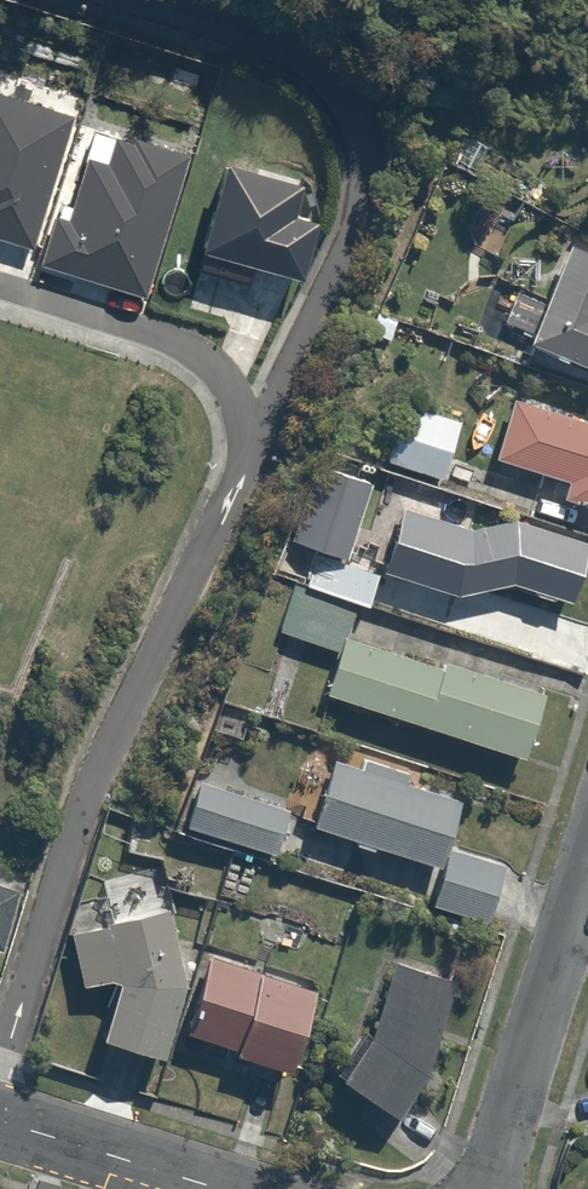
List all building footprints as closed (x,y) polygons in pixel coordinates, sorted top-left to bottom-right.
[(70,115),(0,93),(0,239),(28,248),(70,115)] [(141,296),(186,155),(130,137),(129,142),(112,137),(104,163),(84,156),(65,219),(51,214),(36,264),(141,296)] [(294,182),(217,160),(192,247),(294,276),(310,218),(285,211),(294,182)] [(505,328),(587,363),(587,244),(577,239),(551,301),(522,288),(505,328)] [(498,459),(574,481),(568,500),(587,507),(587,411),(587,416),(518,395),(498,459)] [(447,483),(465,420),(403,402),(385,465),(447,483)] [(311,502),(297,541),(344,557),(358,519),(311,502)] [(446,536),(459,597),(515,585),(510,603),(569,620),(574,602),(587,555),(587,541),(517,520),(446,536)] [(280,550),(272,571),(375,608),(385,579),(311,553),(308,560),(280,550)] [(359,607),(295,585),(279,631),(343,653),(351,629),(359,607)] [(551,698),(351,629),(343,653),(329,693),(528,762),(551,698)] [(226,707),(215,733),(239,743),(251,717),(226,707)] [(367,759),(364,771),(337,762),(316,825),(442,866),(463,803),(407,785),(411,773),(367,759)] [(203,779),(188,825),(275,855),(291,810),(203,779)] [(509,866),(454,847),(433,908),(488,927),(509,866)] [(124,983),(107,1037),(172,1057),(197,975),(177,969),(161,870),(103,879),(111,927),(74,933),(83,989),(124,983)] [(0,883),(0,936),(16,887),(0,883)] [(325,992),(215,958),(191,1035),(301,1069),(325,992)] [(367,1025),(337,1069),(404,1116),(434,1072),(456,977),(395,962),(379,1033),(367,1025)]
